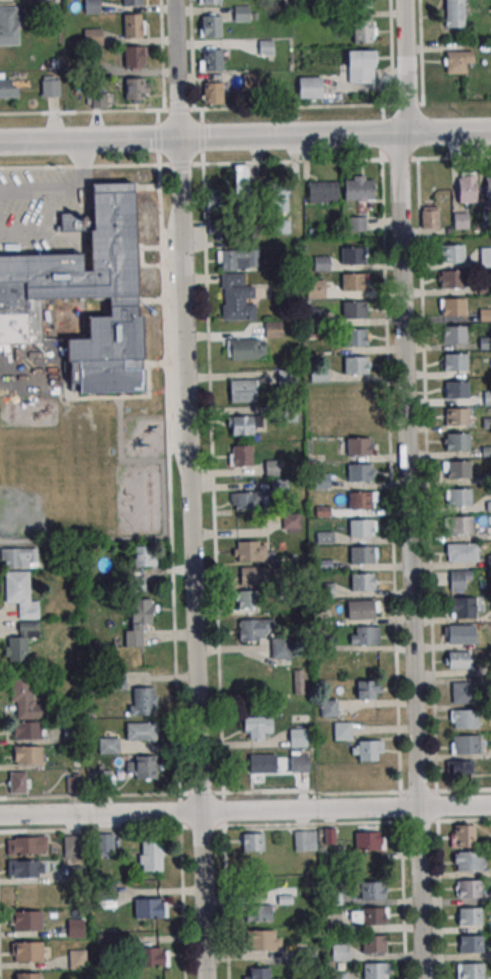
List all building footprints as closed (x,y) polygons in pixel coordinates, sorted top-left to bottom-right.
[(82,13),(82,0),(99,0),(100,12),(82,13)] [(445,27),(466,27),(466,0),(445,0),(445,27)] [(21,45),(21,6),(0,7),(0,46),(21,45)] [(232,6),(250,6),(250,21),(233,22),(232,6)] [(140,17),(140,38),(122,38),(122,17),(140,17)] [(220,17),(220,38),(202,38),(202,17),(220,17)] [(353,43),(374,43),(374,18),(353,18),(353,43)] [(83,29),(100,28),(101,44),(83,45),(83,29)] [(257,40),(274,40),(275,55),(257,56),(257,40)] [(141,46),(142,67),(124,68),(123,46),(141,46)] [(199,48),(199,71),(221,71),(221,48),(199,48)] [(347,83),(375,83),(375,50),(347,50),(347,83)] [(471,50),(444,50),(444,73),(471,73),(471,50)] [(78,60),(95,59),(96,75),(79,75),(78,60)] [(259,73),(243,73),(243,89),(259,89),(259,73)] [(0,75),(0,98),(18,98),(18,75),(0,75)] [(142,77),(142,98),(124,99),(124,78),(142,77)] [(298,98),(321,98),(321,77),(298,77),(298,98)] [(40,81),(58,80),(58,96),(41,97),(40,81)] [(224,83),(202,83),(202,104),(224,104),(224,83)] [(235,189),(250,189),(250,163),(235,163),(235,189)] [(453,229),(468,229),(468,203),(476,203),(475,171),(453,171),(453,229)] [(344,200),(356,200),(356,206),(373,206),(373,176),(344,176),(344,200)] [(136,182),(92,183),(92,214),(61,214),(61,232),(90,231),(90,254),(0,256),(0,284),(25,283),(25,299),(107,297),(107,316),(88,317),(88,339),(67,339),(69,393),(141,391),(136,182)] [(287,212),(287,182),(268,182),(268,212),(287,212)] [(308,182),(308,202),(338,202),(338,182),(308,182)] [(211,210),(223,210),(223,191),(211,191),(211,210)] [(421,228),(438,228),(438,206),(421,206),(421,228)] [(365,217),(348,217),(348,231),(365,231),(365,217)] [(440,244),(463,244),(463,261),(440,262),(440,244)] [(339,247),(364,246),(365,264),(340,265),(339,247)] [(480,247),(480,266),(490,266),(490,247),(480,247)] [(258,270),(258,249),(217,249),(217,270),(258,270)] [(314,269),(328,269),(328,257),(314,257),(314,269)] [(440,270),(463,269),(463,287),(440,287),(440,270)] [(340,274),(365,273),(365,291),(341,292),(340,274)] [(307,299),(325,299),(325,279),(307,279),(307,299)] [(221,320),(254,320),(254,284),(221,284),(221,320)] [(441,298),(464,298),(464,315),(441,315),(441,298)] [(340,301),(365,300),(366,318),(341,319),(340,301)] [(490,320),(490,309),(480,309),(480,320),(490,320)] [(442,325),(465,325),(465,342),(442,343),(442,325)] [(341,328),(366,327),(366,346),(342,347),(341,328)] [(226,359),(267,359),(267,339),(226,339),(226,359)] [(442,354),(465,353),(466,371),(443,371),(442,354)] [(342,356),(366,356),(367,374),(343,375),(342,356)] [(228,380),(254,379),(254,401),(229,402),(228,380)] [(443,381),(466,381),(467,398),(444,399),(443,381)] [(444,409),(467,408),(467,426),(444,426),(444,409)] [(229,416),(254,415),(254,433),(230,434),(229,416)] [(445,433),(468,433),(468,450),(445,451),(445,433)] [(346,438),(369,437),(369,455),(346,455),(346,438)] [(252,445),(229,445),(229,467),(252,467),(252,445)] [(446,460),(469,460),(469,478),(446,478),(446,460)] [(346,464),(369,463),(370,481),(347,481),(346,464)] [(447,488),(470,488),(470,505),(447,506),(447,488)] [(235,492),(260,491),(260,510),(236,510),(235,492)] [(347,492),(370,491),(371,509),(347,509),(347,492)] [(282,531),(300,531),(300,513),(282,513),(282,531)] [(448,516),(471,516),(471,533),(448,534),(448,516)] [(348,519),(371,519),(371,537),(348,537),(348,519)] [(236,542),(260,541),(261,560),(236,561),(236,542)] [(478,543),(446,543),(446,562),(478,562),(478,543)] [(134,566),(155,566),(155,545),(134,545),(134,566)] [(349,546),(372,546),(372,564),(349,564),(349,546)] [(37,568),(37,547),(1,547),(1,568),(37,568)] [(239,567),(263,566),(264,584),(240,585),(239,567)] [(470,590),(470,570),(450,570),(450,590),(470,590)] [(39,618),(39,599),(29,599),(29,571),(5,571),(5,602),(18,602),(18,618),(39,618)] [(350,573),(373,573),(373,591),(350,591),(350,573)] [(259,590),(237,590),(237,608),(259,608),(259,590)] [(450,618),(475,618),(475,597),(450,597),(450,618)] [(152,624),(152,598),(128,598),(128,647),(142,647),(142,624),(152,624)] [(350,601),(373,601),(373,618),(350,618),(350,601)] [(238,620),(238,641),(265,641),(265,620),(238,620)] [(447,625),(473,625),(473,642),(447,643),(447,625)] [(355,627),(378,626),(378,644),(355,644),(355,627)] [(27,637),(4,637),(4,662),(27,662),(27,637)] [(290,659),(290,638),(271,638),(271,659),(290,659)] [(471,651),(444,651),(444,669),(471,669),(471,651)] [(303,669),(293,669),(293,694),(303,694),(303,669)] [(10,672),(10,702),(14,702),(14,718),(51,718),(51,703),(32,703),(32,672),(10,672)] [(357,700),(380,700),(380,680),(357,680),(357,700)] [(451,682),(474,682),(475,700),(451,700),(451,682)] [(130,715),(155,715),(155,687),(130,687),(130,715)] [(336,717),(336,700),(320,700),(320,717),(336,717)] [(454,710),(477,710),(477,727),(454,728),(454,710)] [(271,716),(243,716),(243,739),(271,739),(271,716)] [(42,722),(13,722),(13,739),(42,739),(42,722)] [(127,722),(127,740),(156,740),(156,722),(127,722)] [(351,722),(333,722),(333,739),(351,739),(351,722)] [(58,742),(72,741),(71,726),(57,727),(58,742)] [(304,739),(303,729),(296,730),(297,740),(304,739)] [(455,736),(478,735),(478,753),(455,753),(455,736)] [(98,754),(118,754),(118,737),(98,737),(98,754)] [(382,760),(382,741),(352,741),(352,760),(382,760)] [(42,746),(12,746),(12,764),(42,764),(42,746)] [(276,774),(276,754),(249,755),(249,774),(276,774)] [(157,779),(157,755),(127,755),(127,779),(157,779)] [(309,772),(309,759),(291,759),(291,772),(309,772)] [(473,760),(446,760),(446,779),(473,779),(473,760)] [(110,770),(92,770),(92,785),(110,785),(110,770)] [(29,772),(10,772),(10,793),(29,793),(29,772)] [(80,791),(80,776),(67,776),(67,791),(80,791)] [(451,825),(451,847),(474,847),(474,825),(451,825)] [(294,830),(294,851),(315,851),(315,830),(294,830)] [(263,832),(239,832),(239,851),(263,851),(263,832)] [(334,832),(326,832),(326,843),(334,843),(334,832)] [(355,850),(383,850),(383,832),(355,832),(355,850)] [(114,853),(114,833),(98,833),(98,853),(114,853)] [(64,858),(84,858),(84,834),(64,834),(64,858)] [(7,855),(46,855),(46,836),(7,836),(7,855)] [(163,840),(140,840),(140,871),(163,871),(163,840)] [(455,853),(478,852),(478,869),(456,870),(455,853)] [(43,878),(43,860),(7,860),(7,878),(43,878)] [(457,880),(479,880),(480,897),(457,898),(457,880)] [(386,882),(361,882),(361,899),(386,899),(386,882)] [(167,918),(167,899),(134,899),(134,918),(167,918)] [(271,922),(271,905),(246,905),(246,922),(271,922)] [(360,908),(383,907),(383,924),(361,925),(360,908)] [(458,908),(480,908),(481,925),(458,926),(458,908)] [(42,930),(42,911),(11,911),(11,930),(42,930)] [(84,937),(84,919),(67,919),(67,937),(84,937)] [(280,950),(280,930),(246,930),(246,950),(280,950)] [(361,936),(383,935),(384,952),(361,953),(361,936)] [(459,936),(481,935),(482,952),(459,953),(459,936)] [(43,961),(43,942),(11,942),(11,961),(43,961)] [(169,967),(169,946),(140,946),(140,967),(169,967)] [(70,969),(86,969),(86,949),(70,949),(70,969)] [(385,962),(385,978),(363,978),(362,963),(385,962)] [(482,963),(482,978),(460,978),(459,963),(482,963)] [(243,968),(243,978),(273,978),(273,968),(243,968)]
